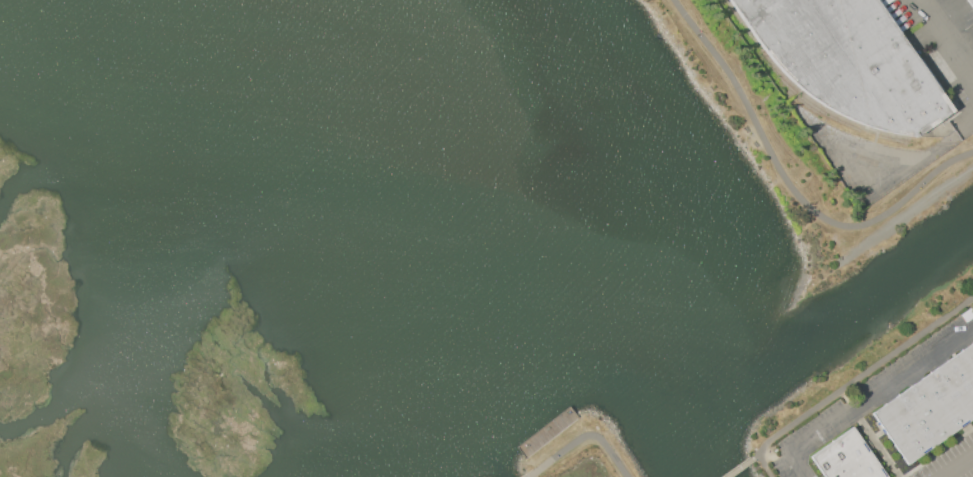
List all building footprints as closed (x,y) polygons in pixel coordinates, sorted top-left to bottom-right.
[(766,52),(730,0),(877,0),(953,110),(916,136),(892,133),(872,127),(851,120),(830,109),(815,100),(798,87),(781,70),(766,52)] [(972,13),(972,0),(964,0),(972,13)] [(872,413),(972,344),(972,418),(907,463),(872,413)] [(853,427),(888,476),(826,476),(811,456),(853,427)]
